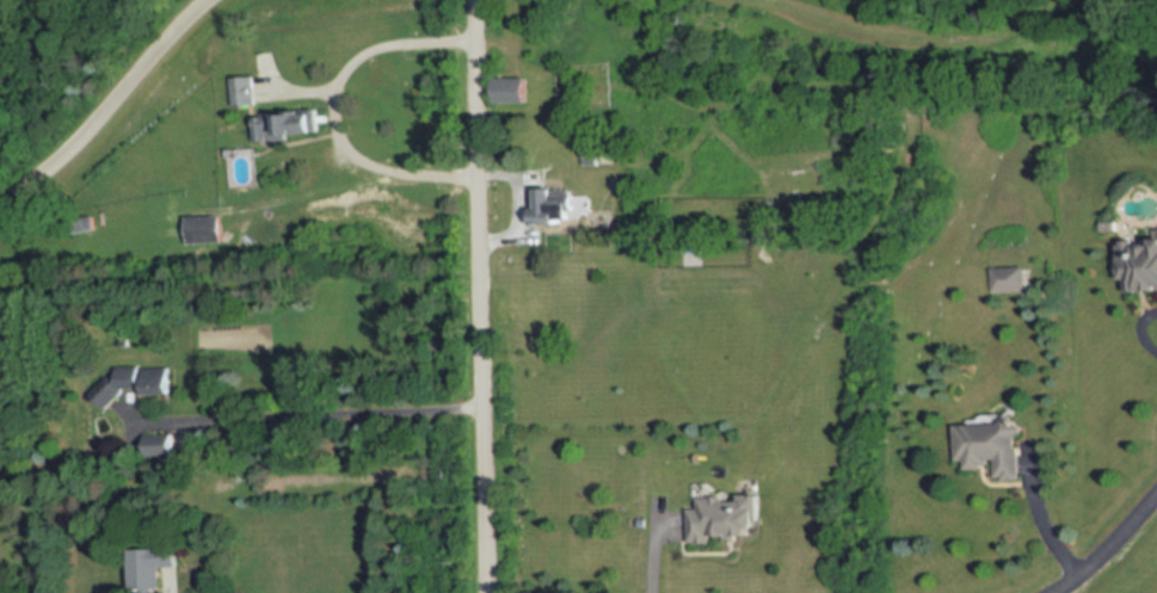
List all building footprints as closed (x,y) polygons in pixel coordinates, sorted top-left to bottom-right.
[(233,76),(235,105),(256,105),(254,75),(233,76)] [(497,75),(497,101),(528,101),(528,75),(497,75)] [(256,112),(257,142),(289,140),(289,134),(318,131),(316,109),(256,112)] [(587,162),(599,160),(596,141),(584,143),(587,162)] [(534,222),(559,222),(559,216),(571,216),(571,209),(576,209),(576,187),(540,187),(540,193),(534,193),(534,222)] [(186,215),(189,242),(222,241),(221,212),(186,215)] [(76,231),(93,230),(93,216),(75,217),(76,231)] [(1122,291),(1156,290),(1156,235),(1119,237),(1122,291)] [(990,266),(991,291),(1027,290),(1026,265),(990,266)] [(93,391),(105,404),(123,389),(143,389),(143,395),(170,395),(170,366),(144,366),(139,364),(117,363),(117,377),(109,377),(93,391)] [(954,420),(955,458),(968,468),(997,467),(997,481),(1021,480),(1020,419),(954,420)] [(144,433),(146,455),(172,453),(172,432),(144,433)] [(689,507),(690,544),(710,543),(712,531),(753,532),(762,520),(761,493),(741,492),(741,500),(702,499),(700,507),(689,507)] [(129,548),(130,589),(160,589),(159,566),(177,566),(177,546),(129,548)]
